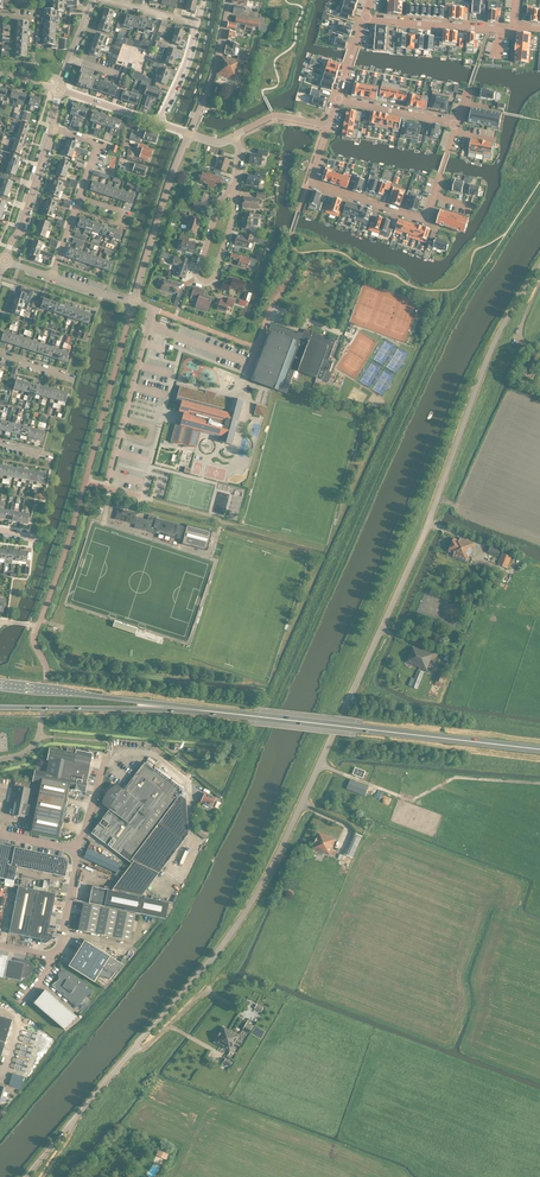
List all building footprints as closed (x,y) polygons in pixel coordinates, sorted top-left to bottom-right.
[(169,6),(176,8),(178,0),(170,0),(169,6)] [(341,6),(355,10),(357,4),(346,0),(343,0),(342,5),(341,6)] [(388,14),(402,15),(403,0),(389,0),(388,14)] [(473,0),(472,13),(480,14),(480,12),(484,12),(485,5),(481,5),(481,1),(473,0)] [(489,7),(488,22),(495,22),(496,15),(500,16),(500,8),(497,8),(497,2),(489,1),(488,7),(489,7)] [(49,3),(49,10),(49,11),(52,11),(59,11),(59,12),(63,12),(63,5),(52,4),(49,3)] [(196,5),(188,3),(186,10),(194,12),(196,5)] [(446,4),(446,11),(450,11),(449,19),(456,19),(457,5),(450,4),(446,4)] [(341,5),(339,12),(353,17),(355,10),(341,6),(342,5),(341,5)] [(457,5),(456,19),(463,20),(464,12),(468,13),(469,5),(457,5)] [(251,13),(252,9),(234,6),(233,13),(243,15),(243,11),(251,13)] [(528,6),(527,13),(531,13),(530,22),(538,22),(539,7),(532,7),(532,6),(528,6)] [(51,17),(56,18),(58,18),(59,12),(59,11),(52,11),(49,11),(49,10),(45,9),(45,10),(42,10),(42,12),(45,13),(44,16),(44,17),(51,18),(51,17)] [(105,10),(103,17),(111,20),(114,13),(105,10)] [(122,25),(121,27),(130,29),(131,26),(133,17),(127,15),(126,19),(124,18),(123,19),(122,25)] [(37,22),(37,24),(41,24),(41,23),(44,23),(44,24),(51,24),(51,23),(56,24),(58,24),(58,18),(56,18),(51,17),(51,18),(44,17),(44,16),(42,16),(42,18),(42,19),(42,22),(37,22)] [(266,33),(267,25),(260,23),(260,21),(236,16),(235,22),(259,27),(258,31),(266,33)] [(109,26),(111,20),(103,17),(100,23),(109,26)] [(131,26),(137,28),(140,19),(133,17),(131,26)] [(143,33),(144,30),(145,30),(147,20),(147,19),(140,17),(140,19),(137,28),(137,31),(143,33)] [(153,27),(154,23),(154,22),(147,20),(145,30),(151,32),(151,31),(153,32),(154,27),(153,27)] [(17,21),(17,29),(28,30),(28,29),(28,26),(30,26),(31,23),(28,23),(28,22),(24,22),(21,22),(17,21)] [(339,21),(336,32),(350,36),(352,29),(344,27),(346,23),(339,21)] [(228,22),(227,28),(235,29),(235,30),(239,31),(240,30),(238,30),(240,24),(228,22)] [(44,26),(44,30),(44,31),(50,31),(50,30),(55,31),(56,24),(51,23),(51,24),(44,24),(44,23),(41,23),(41,24),(41,26),(44,26)] [(113,27),(109,26),(100,23),(98,30),(106,33),(107,32),(110,34),(113,27)] [(163,32),(165,33),(167,28),(161,25),(158,32),(162,34),(163,32)] [(173,36),(182,39),(184,32),(181,31),(183,27),(176,25),(174,29),(176,30),(173,36)] [(250,34),(254,35),(256,27),(246,25),(245,29),(251,30),(250,34)] [(227,30),(225,39),(231,40),(231,38),(232,39),(233,38),(234,38),(235,34),(241,35),(242,32),(227,30)] [(436,38),(435,46),(442,47),(442,45),(449,46),(451,31),(443,31),(443,38),(436,38)] [(451,31),(449,46),(457,47),(458,32),(451,31)] [(95,33),(92,40),(103,44),(105,45),(108,38),(97,34),(95,33)] [(397,48),(406,49),(407,34),(398,33),(397,43),(397,46),(397,48)] [(468,33),(466,47),(474,48),(474,47),(478,48),(478,41),(475,40),(475,33),(468,33)] [(517,33),(515,63),(528,64),(531,34),(517,33)] [(334,37),(332,44),(346,49),(348,42),(341,40),(342,36),(336,34),(334,38),(334,37)] [(407,34),(406,49),(415,49),(416,35),(407,34)] [(167,40),(160,38),(159,42),(168,45),(169,42),(180,46),(182,39),(173,36),(169,35),(167,40)] [(416,35),(415,49),(424,50),(425,35),(416,35)] [(425,35),(424,50),(433,51),(434,36),(425,35)] [(36,43),(36,45),(41,45),(41,44),(43,44),(43,45),(47,45),(47,48),(56,49),(56,45),(54,45),(55,37),(50,37),(50,38),(43,38),(43,37),(41,37),(41,38),(40,43),(36,43)] [(133,46),(135,40),(128,38),(126,45),(133,46)] [(92,40),(90,47),(100,51),(103,44),(92,40)] [(155,40),(153,46),(156,47),(157,46),(164,48),(162,54),(175,58),(177,52),(169,49),(169,50),(167,49),(168,45),(159,42),(155,40)] [(239,44),(229,42),(228,46),(226,46),(224,54),(234,56),(236,48),(238,49),(239,44)] [(89,54),(98,58),(99,58),(101,55),(99,54),(100,51),(90,47),(88,51),(89,51),(88,53),(89,54)] [(15,50),(15,49),(13,49),(13,56),(15,56),(15,57),(19,57),(22,57),(26,58),(27,53),(29,53),(29,50),(27,50),(15,50)] [(172,65),(175,59),(175,58),(162,54),(160,60),(149,56),(148,60),(152,62),(161,65),(163,61),(164,62),(172,65)] [(221,56),(217,75),(235,79),(236,74),(237,74),(240,61),(221,56)] [(327,60),(325,66),(338,71),(341,64),(327,60)] [(152,62),(151,65),(157,68),(155,74),(157,74),(157,75),(168,79),(170,72),(162,69),(161,69),(160,69),(161,65),(152,62)] [(91,90),(91,89),(95,78),(92,76),(94,70),(82,66),(76,85),(91,90)] [(325,66),(323,73),(336,77),(338,71),(325,66)] [(321,79),(334,83),(336,77),(323,73),(321,79)] [(142,74),(140,80),(153,84),(158,87),(160,83),(165,85),(168,79),(157,75),(154,80),(146,77),(146,76),(142,74)] [(97,91),(101,80),(95,78),(91,89),(97,91)] [(320,78),(318,85),(332,90),(334,83),(321,79),(320,78)] [(101,80),(97,91),(103,93),(106,82),(101,80)] [(106,82),(103,93),(108,95),(112,84),(106,82)] [(360,85),(358,97),(364,98),(367,84),(361,82),(360,85)] [(382,82),(379,96),(388,98),(391,83),(382,82)] [(391,83),(388,98),(391,98),(391,99),(397,100),(400,85),(391,83)] [(114,97),(118,86),(112,84),(108,95),(114,97)] [(354,84),(352,95),(358,97),(360,85),(354,84)] [(367,84),(364,98),(370,99),(373,85),(367,84)] [(373,85),(370,99),(376,100),(379,86),(373,85)] [(397,100),(406,101),(409,87),(400,85),(397,100)] [(151,97),(159,100),(162,92),(147,87),(145,95),(146,95),(141,107),(147,109),(151,97)] [(312,96),(310,103),(324,107),(326,100),(319,98),(321,91),(312,88),(310,95),(312,96)] [(482,89),(480,97),(496,100),(497,92),(491,91),(491,90),(487,89),(486,90),(482,89)] [(120,95),(122,96),(121,100),(128,102),(131,93),(124,91),(124,90),(121,90),(120,95)] [(131,93),(128,102),(136,105),(137,99),(139,100),(141,93),(132,90),(131,93)] [(10,98),(18,100),(19,93),(12,91),(10,98)] [(433,91),(431,98),(435,98),(433,108),(440,109),(443,94),(436,93),(436,92),(433,91)] [(410,92),(408,106),(414,108),(416,96),(417,94),(410,92)] [(20,93),(17,103),(15,107),(18,108),(19,104),(24,106),(27,96),(20,93)] [(443,94),(440,109),(447,111),(449,101),(452,102),(453,95),(450,94),(450,95),(443,94)] [(422,97),(420,109),(426,110),(429,96),(422,95),(422,97)] [(416,96),(414,108),(417,108),(420,109),(422,97),(419,96),(416,96)] [(32,111),(34,106),(39,108),(41,100),(31,97),(28,109),(32,111)] [(73,105),(70,114),(74,115),(72,120),(75,122),(80,107),(73,105)] [(88,110),(80,107),(75,122),(73,129),(76,130),(81,118),(84,119),(85,118),(88,119),(89,114),(86,113),(88,110)] [(472,108),(471,108),(471,109),(471,113),(471,112),(470,113),(471,113),(470,117),(469,118),(470,118),(469,122),(469,123),(469,122),(472,123),(473,123),(476,124),(477,124),(480,125),(483,125),(484,126),(484,125),(487,126),(488,126),(491,127),(492,127),(495,127),(495,128),(498,128),(499,128),(500,124),(500,123),(501,119),(501,118),(502,115),(502,114),(501,114),(498,113),(497,113),(494,113),(494,112),(494,113),(491,112),(490,112),(487,111),(486,111),(483,110),(479,110),(479,109),(479,110),(476,109),(475,109),(472,108)] [(360,121),(362,112),(347,109),(346,118),(360,121)] [(24,111),(22,120),(28,122),(31,113),(24,111)] [(93,112),(90,121),(94,122),(92,127),(95,129),(97,123),(100,114),(93,112)] [(371,112),(368,126),(375,127),(377,113),(371,112)] [(377,113),(375,127),(381,128),(383,114),(377,113)] [(97,123),(104,126),(107,116),(100,114),(97,123)] [(383,114),(381,128),(387,130),(387,127),(389,115),(383,114)] [(389,115),(387,127),(393,128),(395,117),(389,115)] [(114,119),(107,116),(104,126),(111,128),(114,119)] [(393,128),(392,131),(399,132),(401,118),(395,117),(393,128)] [(360,121),(346,118),(345,121),(344,127),(358,130),(360,121)] [(125,122),(114,119),(111,128),(109,133),(107,140),(110,142),(113,135),(116,136),(118,131),(121,132),(125,122)] [(12,125),(11,128),(27,133),(29,127),(28,126),(29,124),(22,122),(21,124),(20,128),(12,125)] [(402,131),(400,138),(404,139),(404,138),(411,139),(414,124),(407,122),(405,132),(402,131)] [(414,124),(411,139),(418,140),(418,141),(421,142),(422,135),(419,134),(421,125),(414,124)] [(430,137),(437,139),(438,134),(440,135),(441,130),(439,130),(440,125),(433,124),(430,137)] [(143,139),(156,143),(158,135),(150,132),(150,131),(139,127),(137,132),(145,134),(143,139)] [(344,127),(342,136),(357,139),(358,130),(344,127)] [(10,131),(17,134),(16,137),(26,141),(27,138),(27,136),(26,136),(27,133),(11,128),(10,131)] [(2,138),(2,140),(10,143),(10,144),(14,145),(14,144),(22,147),(23,145),(24,145),(25,145),(26,141),(16,137),(15,142),(2,138)] [(68,140),(65,147),(74,151),(87,155),(88,151),(75,147),(77,143),(77,144),(79,140),(72,138),(71,141),(68,140)] [(471,139),(468,152),(476,154),(479,140),(471,139)] [(479,140),(476,154),(484,155),(484,154),(484,153),(486,142),(481,141),(479,140)] [(486,142),(484,153),(484,154),(491,155),(492,151),(494,152),(495,147),(493,147),(494,143),(486,142)] [(19,154),(22,147),(14,144),(14,145),(11,151),(19,154)] [(139,157),(148,160),(149,158),(150,158),(153,150),(145,147),(145,146),(139,144),(139,145),(136,144),(135,147),(137,148),(137,150),(141,151),(139,157)] [(223,157),(225,150),(208,145),(207,149),(220,153),(219,156),(223,157)] [(72,158),(74,151),(65,147),(63,154),(72,158)] [(262,155),(267,156),(268,151),(258,150),(258,154),(250,154),(249,164),(261,165),(262,155)] [(16,160),(18,156),(9,153),(7,157),(11,158),(8,165),(17,168),(20,161),(16,160)] [(221,170),(225,172),(229,160),(220,157),(216,169),(214,168),(213,172),(220,175),(221,170)] [(61,160),(58,167),(68,170),(70,163),(61,160)] [(132,172),(144,176),(147,168),(132,163),(130,167),(134,168),(132,172)] [(2,171),(1,175),(8,177),(9,174),(15,176),(17,168),(8,165),(6,173),(2,171)] [(65,178),(68,170),(58,167),(56,175),(65,178)] [(325,170),(322,180),(328,183),(332,172),(325,170)] [(259,177),(265,177),(265,172),(256,171),(255,176),(248,175),(246,185),(258,186),(259,177)] [(332,172),(328,183),(335,185),(335,184),(338,174),(332,172)] [(216,181),(220,182),(221,178),(208,173),(208,175),(202,173),(200,181),(203,182),(203,183),(204,183),(208,184),(207,186),(213,188),(216,181)] [(344,176),(341,186),(347,188),(351,175),(345,173),(344,176)] [(338,174),(335,184),(341,186),(344,176),(338,174)] [(359,175),(354,174),(352,182),(356,183),(353,191),(360,193),(365,180),(358,178),(359,175)] [(1,187),(10,190),(13,182),(7,180),(8,177),(1,175),(0,177),(0,178),(3,179),(1,187)] [(370,175),(368,183),(372,184),(369,191),(376,194),(380,182),(381,179),(370,175)] [(52,180),(51,184),(53,185),(52,187),(61,190),(63,184),(76,188),(77,185),(70,183),(70,182),(60,179),(59,182),(54,180),(52,180)] [(454,184),(453,191),(462,193),(462,192),(465,193),(467,185),(464,184),(463,184),(464,181),(455,179),(455,182),(454,182),(454,184)] [(380,182),(376,194),(383,196),(385,189),(389,190),(391,182),(387,181),(386,184),(380,182)] [(90,190),(97,192),(100,184),(93,182),(90,190)] [(97,192),(104,195),(107,186),(100,184),(97,192)] [(467,185),(465,193),(469,194),(478,196),(480,187),(471,185),(470,186),(467,185)] [(107,186),(104,195),(111,197),(114,189),(107,186)] [(1,199),(2,195),(8,197),(10,190),(1,187),(0,190),(0,198),(1,199)] [(49,194),(58,198),(61,190),(52,187),(49,194)] [(394,187),(391,194),(395,196),(392,204),(400,206),(401,203),(405,191),(394,187)] [(114,189),(111,197),(118,199),(121,191),(114,189)] [(125,202),(128,193),(121,191),(118,199),(125,202)] [(321,194),(314,191),(312,198),(310,198),(308,202),(310,203),(310,204),(317,206),(316,209),(320,211),(322,203),(319,202),(321,194)] [(194,207),(206,211),(209,202),(206,201),(208,195),(199,192),(194,207)] [(410,192),(408,200),(412,201),(410,208),(409,209),(417,212),(417,211),(417,210),(421,199),(422,196),(410,192)] [(128,193),(125,202),(132,204),(135,196),(128,193)] [(242,207),(257,209),(258,204),(259,204),(260,204),(261,203),(261,202),(261,201),(261,200),(260,200),(260,199),(258,199),(258,198),(243,196),(242,207)] [(47,200),(45,207),(58,212),(59,208),(55,207),(56,203),(57,201),(51,198),(50,201),(47,200)] [(328,205),(325,212),(337,216),(338,212),(340,212),(341,208),(339,207),(342,200),(334,198),(332,206),(328,205)] [(343,212),(342,215),(349,217),(350,214),(353,204),(347,202),(343,212)] [(353,204),(350,214),(355,216),(356,216),(359,206),(353,204)] [(355,216),(355,219),(361,221),(365,208),(359,206),(356,216),(355,216)] [(51,218),(52,214),(57,215),(58,212),(45,207),(42,214),(51,218)] [(365,208),(361,221),(367,223),(372,210),(365,208)] [(190,216),(191,213),(181,210),(180,213),(188,220),(189,218),(190,218),(185,231),(196,234),(200,220),(190,216)] [(469,219),(441,210),(436,224),(440,225),(441,225),(440,225),(441,223),(444,224),(444,226),(443,226),(458,231),(458,230),(458,228),(462,230),(461,232),(464,233),(469,219)] [(241,217),(240,221),(242,221),(241,228),(252,229),(252,225),(257,226),(258,219),(253,218),(254,214),(246,213),(246,218),(241,217)] [(371,222),(369,230),(379,234),(384,219),(377,217),(377,218),(375,224),(371,222)] [(79,227),(85,229),(87,221),(80,218),(79,223),(77,222),(75,229),(77,230),(78,229),(79,227)] [(384,219),(379,234),(390,237),(392,229),(388,228),(390,223),(391,222),(391,221),(384,219)] [(41,220),(38,227),(48,230),(50,223),(41,220)] [(399,220),(395,233),(401,235),(402,232),(405,222),(399,220)] [(87,221),(85,229),(84,231),(91,234),(92,231),(94,223),(87,221)] [(405,222),(402,232),(408,234),(411,224),(405,222)] [(92,231),(99,234),(101,225),(94,223),(92,231)] [(411,224),(408,234),(414,236),(417,226),(411,224)] [(109,228),(101,225),(99,234),(106,236),(109,228)] [(414,236),(413,239),(419,241),(420,238),(424,227),(417,225),(417,226),(414,236)] [(45,238),(48,230),(38,227),(36,234),(45,238)] [(420,238),(419,241),(426,243),(427,240),(430,229),(424,227),(420,238)] [(106,236),(113,239),(115,230),(109,228),(106,236)] [(123,233),(115,230),(113,239),(120,241),(123,233)] [(251,239),(252,240),(258,242),(259,239),(253,237),(254,236),(245,233),(244,237),(237,235),(235,244),(248,248),(251,239)] [(191,256),(191,253),(192,253),(195,244),(188,241),(189,237),(181,234),(179,240),(184,241),(181,250),(186,251),(185,254),(191,256)] [(77,243),(74,250),(71,249),(68,257),(74,259),(77,251),(78,251),(80,245),(79,244),(81,241),(74,238),(72,242),(77,243)] [(434,244),(428,241),(425,249),(430,251),(431,246),(433,247),(434,247),(437,248),(437,249),(442,251),(442,250),(446,251),(449,244),(448,243),(448,244),(436,239),(434,244)] [(43,243),(34,240),(31,247),(40,250),(43,243)] [(31,247),(29,254),(32,255),(31,260),(37,262),(39,258),(38,257),(39,253),(52,258),(54,255),(40,250),(31,247)] [(74,259),(75,260),(82,262),(85,253),(78,251),(77,251),(74,259)] [(82,262),(89,264),(91,256),(85,253),(82,262)] [(250,261),(253,262),(254,259),(241,255),(241,256),(232,253),(230,259),(239,262),(238,265),(247,268),(248,267),(250,261)] [(99,258),(92,256),(91,256),(89,264),(96,266),(99,258)] [(175,275),(184,278),(190,261),(180,258),(175,256),(172,264),(178,266),(175,275)] [(96,266),(103,269),(106,260),(99,258),(96,266)] [(113,263),(106,260),(103,269),(110,271),(113,263)] [(230,287),(243,291),(246,282),(233,278),(231,285),(223,282),(221,289),(229,292),(230,287)] [(161,289),(175,293),(178,283),(164,279),(161,289)] [(14,295),(13,298),(15,298),(29,303),(31,296),(28,295),(30,290),(21,287),(19,292),(17,292),(16,295),(14,295)] [(195,307),(207,311),(212,298),(203,295),(205,291),(194,287),(191,296),(198,298),(195,307)] [(27,310),(29,303),(15,298),(12,305),(22,308),(27,310)] [(43,300),(40,299),(37,307),(41,308),(47,310),(50,301),(44,298),(43,300)] [(217,309),(226,312),(228,305),(232,307),(234,300),(228,298),(227,301),(220,299),(217,309)] [(47,310),(48,310),(54,312),(57,303),(50,301),(47,310)] [(57,303),(54,312),(61,314),(64,305),(57,303)] [(19,315),(22,308),(12,305),(10,312),(19,315)] [(61,314),(68,317),(71,308),(64,305),(61,314)] [(74,321),(75,319),(74,319),(77,310),(71,308),(68,317),(67,319),(74,321)] [(84,312),(78,310),(77,310),(74,319),(75,319),(81,321),(84,312)] [(91,314),(84,312),(81,321),(88,324),(91,314)] [(269,330),(250,380),(272,388),(286,394),(295,370),(317,378),(324,359),(329,361),(329,360),(336,341),(305,329),(303,334),(301,333),(299,334),(271,324),(269,331),(269,330)] [(1,340),(8,343),(11,334),(4,332),(1,340)] [(18,337),(11,334),(8,343),(16,345),(18,337)] [(16,345),(23,348),(26,339),(18,337),(16,345)] [(33,341),(26,339),(23,348),(30,350),(33,341)] [(51,347),(47,346),(44,355),(51,357),(54,349),(55,349),(56,345),(57,341),(54,339),(51,347)] [(30,350),(37,352),(40,344),(33,341),(30,350)] [(44,345),(40,344),(37,352),(44,355),(47,346),(48,344),(45,343),(44,345)] [(62,351),(55,349),(54,349),(51,357),(59,360),(62,351)] [(62,351),(59,360),(66,362),(69,353),(62,351)] [(324,359),(317,378),(322,380),(325,370),(330,372),(333,362),(329,360),(329,361),(324,359)] [(14,389),(21,391),(24,382),(16,380),(14,389)] [(29,393),(31,384),(24,382),(21,391),(29,393)] [(29,393),(28,396),(27,401),(30,401),(31,397),(35,398),(36,395),(39,386),(31,384),(29,393)] [(180,386),(178,393),(176,400),(182,402),(179,412),(184,413),(183,416),(181,422),(180,426),(176,424),(171,441),(175,442),(175,441),(182,443),(182,444),(185,445),(186,444),(193,446),(193,447),(196,448),(201,431),(221,436),(220,442),(231,445),(243,401),(239,400),(237,400),(234,399),(232,398),(231,398),(231,400),(215,396),(216,394),(208,392),(208,394),(205,393),(180,386),(180,385),(180,386)] [(44,397),(46,388),(39,386),(36,395),(44,397)] [(51,398),(53,390),(46,388),(44,397),(51,398)] [(58,400),(61,392),(53,390),(51,398),(58,400)] [(68,394),(61,392),(58,400),(66,402),(68,394)] [(256,404),(254,414),(264,417),(267,407),(256,404)] [(16,421),(18,416),(14,415),(12,423),(8,422),(6,431),(13,433),(15,424),(16,421)] [(6,431),(8,422),(1,420),(0,424),(0,430),(6,431)] [(13,433),(20,435),(23,426),(15,424),(13,433)] [(20,435),(28,437),(30,428),(23,426),(20,435)] [(35,439),(38,430),(30,428),(28,437),(35,439)] [(45,432),(38,430),(35,439),(43,441),(45,432)] [(9,467),(1,466),(0,472),(0,475),(7,476),(9,467)] [(15,477),(16,468),(9,467),(7,476),(15,477)] [(22,479),(24,470),(16,468),(15,477),(22,479)] [(29,480),(31,471),(24,470),(22,479),(29,480)] [(31,471),(29,480),(37,482),(39,472),(31,471)] [(46,474),(39,472),(37,482),(45,483),(46,474)] [(7,510),(5,519),(13,521),(14,512),(15,508),(11,507),(11,511),(7,510)] [(115,519),(133,524),(136,513),(118,509),(115,519)] [(13,521),(20,522),(22,513),(14,512),(13,521)] [(30,514),(22,513),(20,522),(28,524),(30,514)] [(186,527),(184,526),(157,519),(157,516),(153,515),(151,521),(147,520),(137,517),(135,524),(134,528),(180,540),(182,540),(181,544),(207,551),(212,531),(187,524),(186,527)] [(475,543),(461,538),(459,541),(454,539),(449,551),(454,554),(453,557),(466,562),(468,557),(469,557),(475,543)] [(491,546),(488,552),(498,557),(501,550),(491,546)] [(12,563),(12,560),(13,551),(6,550),(4,563),(12,564),(12,563)] [(12,560),(12,563),(19,564),(19,563),(19,561),(20,552),(13,551),(12,560)] [(20,552),(19,561),(26,562),(27,552),(20,552)] [(511,558),(502,554),(498,564),(507,568),(511,558)] [(111,627),(135,633),(137,627),(113,621),(111,627)] [(407,662),(427,670),(431,659),(430,659),(432,654),(413,646),(407,662)] [(408,684),(408,685),(418,689),(424,673),(423,672),(418,670),(415,678),(411,676),(408,684)] [(439,672),(437,678),(434,685),(440,687),(441,683),(445,685),(448,676),(439,672)] [(93,753),(76,750),(75,753),(49,748),(47,760),(49,760),(46,772),(34,770),(32,782),(40,783),(30,831),(59,837),(68,789),(83,792),(85,791),(93,753)] [(182,755),(180,758),(188,764),(191,761),(182,755)] [(104,800),(103,805),(109,809),(91,833),(132,863),(110,889),(142,895),(159,873),(187,834),(186,800),(180,795),(182,791),(144,762),(124,790),(117,785),(113,788),(110,791),(107,795),(104,800)] [(355,767),(352,774),(363,778),(366,771),(355,767)] [(351,779),(347,789),(364,796),(368,787),(351,779)] [(18,787),(12,815),(27,818),(27,816),(30,805),(29,805),(32,789),(29,789),(30,783),(15,780),(14,785),(14,786),(18,787)] [(211,807),(215,798),(205,793),(201,802),(211,807)] [(332,850),(336,839),(319,833),(313,848),(334,857),(336,851),(332,850)] [(58,856),(17,848),(16,846),(11,845),(10,847),(0,844),(0,878),(13,881),(16,867),(54,874),(58,856)] [(346,848),(344,854),(353,858),(355,852),(346,848)] [(116,872),(120,863),(88,849),(84,857),(116,872)] [(64,858),(58,856),(54,874),(64,877),(67,862),(64,858)] [(353,859),(348,857),(343,868),(349,870),(353,859)] [(13,911),(31,915),(36,890),(18,886),(13,911)] [(169,903),(117,892),(107,890),(92,887),(90,894),(91,894),(89,903),(165,919),(169,903)] [(31,915),(27,936),(41,939),(40,943),(45,944),(52,939),(53,934),(48,933),(51,919),(56,894),(36,890),(31,915)] [(77,914),(74,929),(130,941),(135,914),(83,904),(81,915),(77,914)] [(9,933),(27,936),(31,915),(13,911),(9,933)] [(120,970),(127,962),(126,958),(123,957),(120,963),(84,940),(68,966),(95,982),(99,976),(109,980),(118,969),(120,970)] [(26,961),(25,960),(22,960),(21,963),(9,960),(9,958),(8,957),(4,978),(21,981),(21,977),(26,978),(34,969),(33,968),(33,967),(32,966),(32,965),(31,964),(30,963),(29,962),(28,962),(28,961),(27,961),(26,961)] [(59,979),(52,986),(77,1008),(86,997),(89,998),(93,991),(88,988),(89,986),(70,974),(67,972),(65,971),(63,971),(62,971),(60,971),(59,972),(59,973),(58,974),(58,976),(58,977),(59,979)] [(45,990),(34,1004),(41,1010),(53,996),(45,990)] [(53,996),(41,1010),(46,1014),(58,1000),(53,996)] [(62,1004),(58,1000),(46,1014),(51,1018),(62,1004)] [(62,1004),(51,1018),(55,1022),(67,1008),(62,1004)] [(67,1008),(55,1022),(60,1026),(71,1012),(67,1008)] [(76,1016),(71,1012),(60,1026),(64,1029),(76,1016)] [(11,1023),(12,1020),(0,1016),(0,1059),(11,1023)] [(253,1026),(247,1022),(243,1029),(249,1032),(253,1026)] [(239,1036),(223,1027),(214,1042),(230,1051),(239,1036)] [(9,1084),(9,1085),(20,1088),(21,1087),(24,1077),(12,1073),(9,1084)] [(6,1097),(7,1097),(9,1094),(7,1094),(8,1090),(0,1087),(0,1101),(5,1103),(6,1097)] [(158,1150),(156,1156),(166,1160),(168,1154),(158,1150)]
